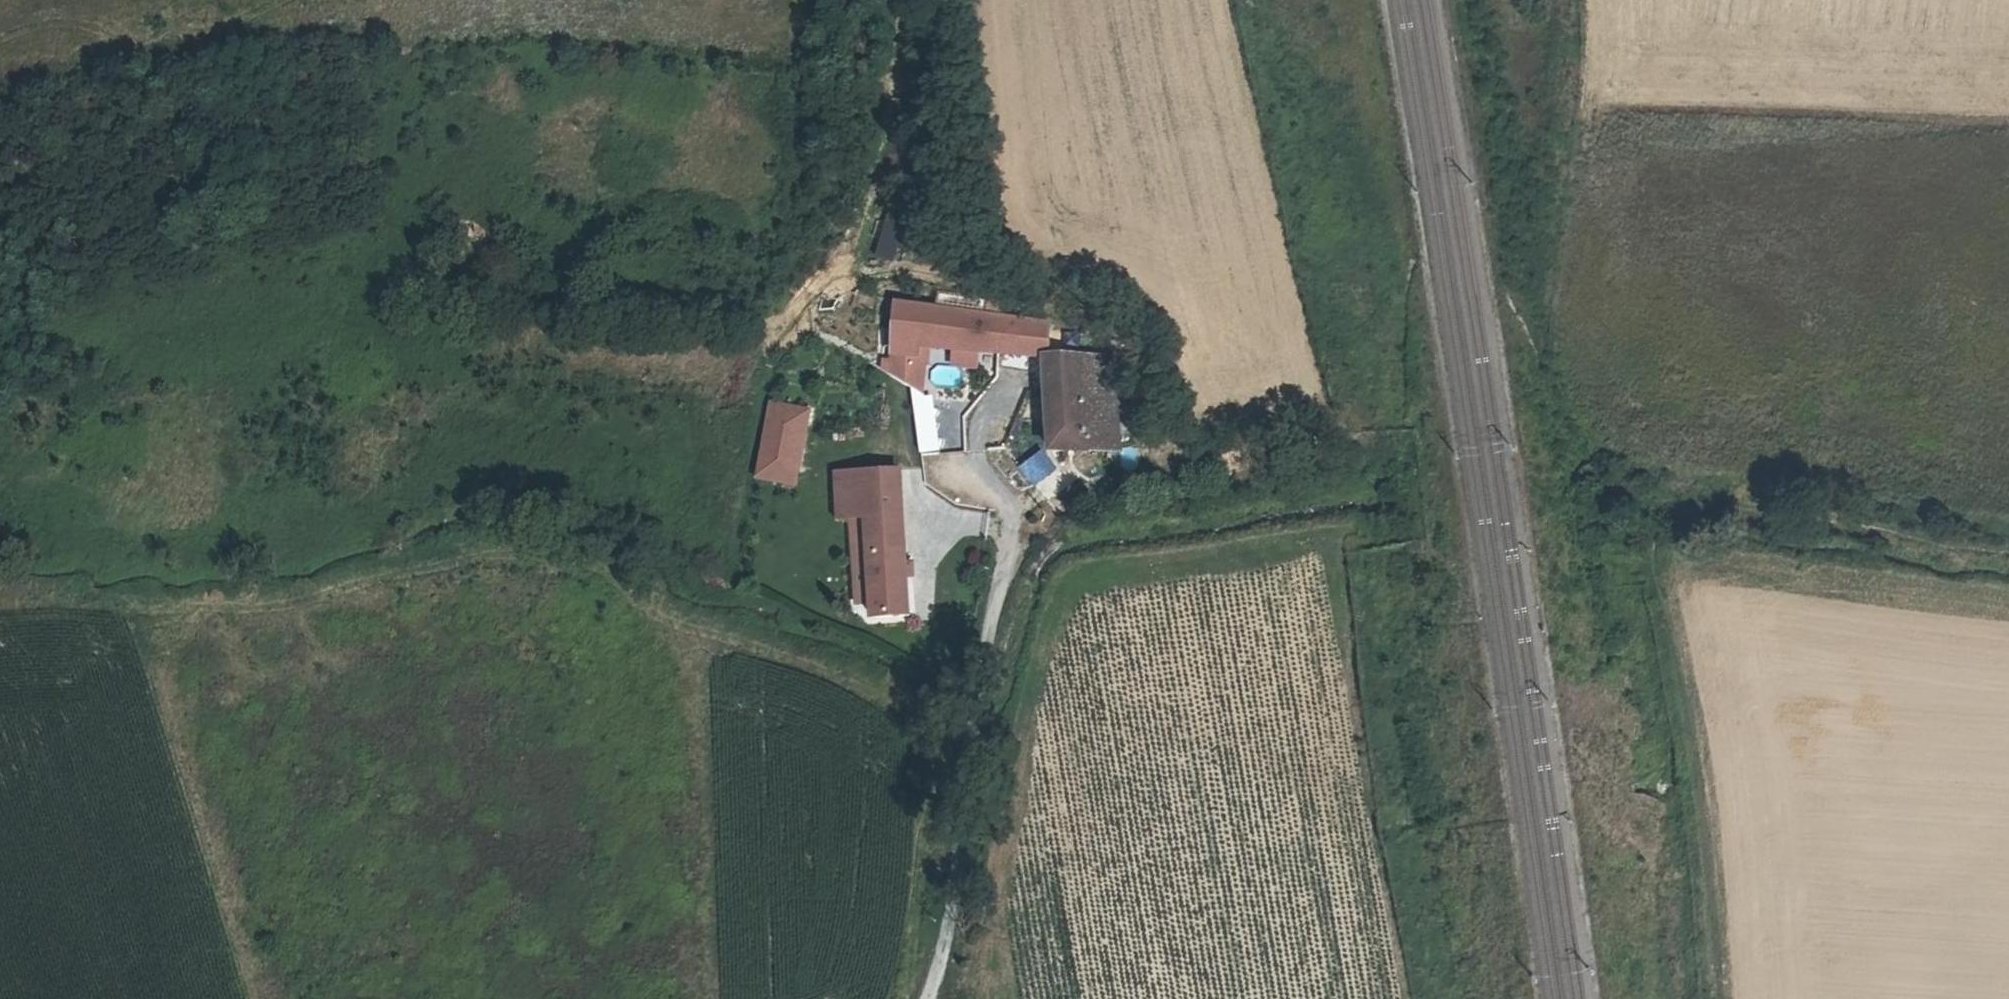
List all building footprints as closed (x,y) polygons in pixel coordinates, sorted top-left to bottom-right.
[(897,239),(882,239),(881,260),(896,261),(897,239)] [(1053,326),(901,305),(895,358),(921,360),(922,352),(1054,359),(1053,326)] [(1118,360),(1057,359),(1058,453),(1121,452),(1118,360)] [(774,397),(763,452),(805,460),(815,405),(774,397)] [(805,460),(763,452),(760,472),(801,480),(805,460)] [(867,525),(874,626),(916,624),(907,477),(838,479),(841,525),(867,525)]
